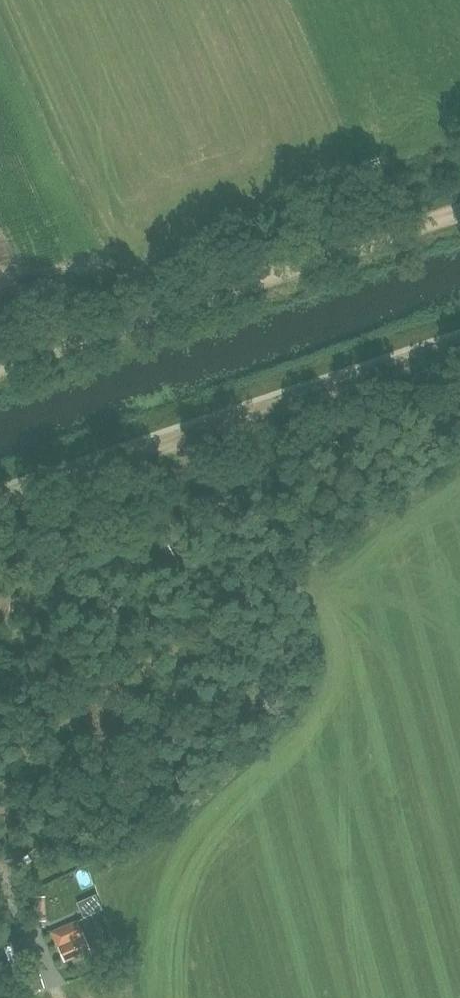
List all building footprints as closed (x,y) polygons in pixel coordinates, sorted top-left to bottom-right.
[(105,944),(92,915),(102,911),(95,895),(76,903),(83,919),(51,933),(65,962),(105,944)] [(9,975),(16,996),(45,987),(39,966),(9,975)]
